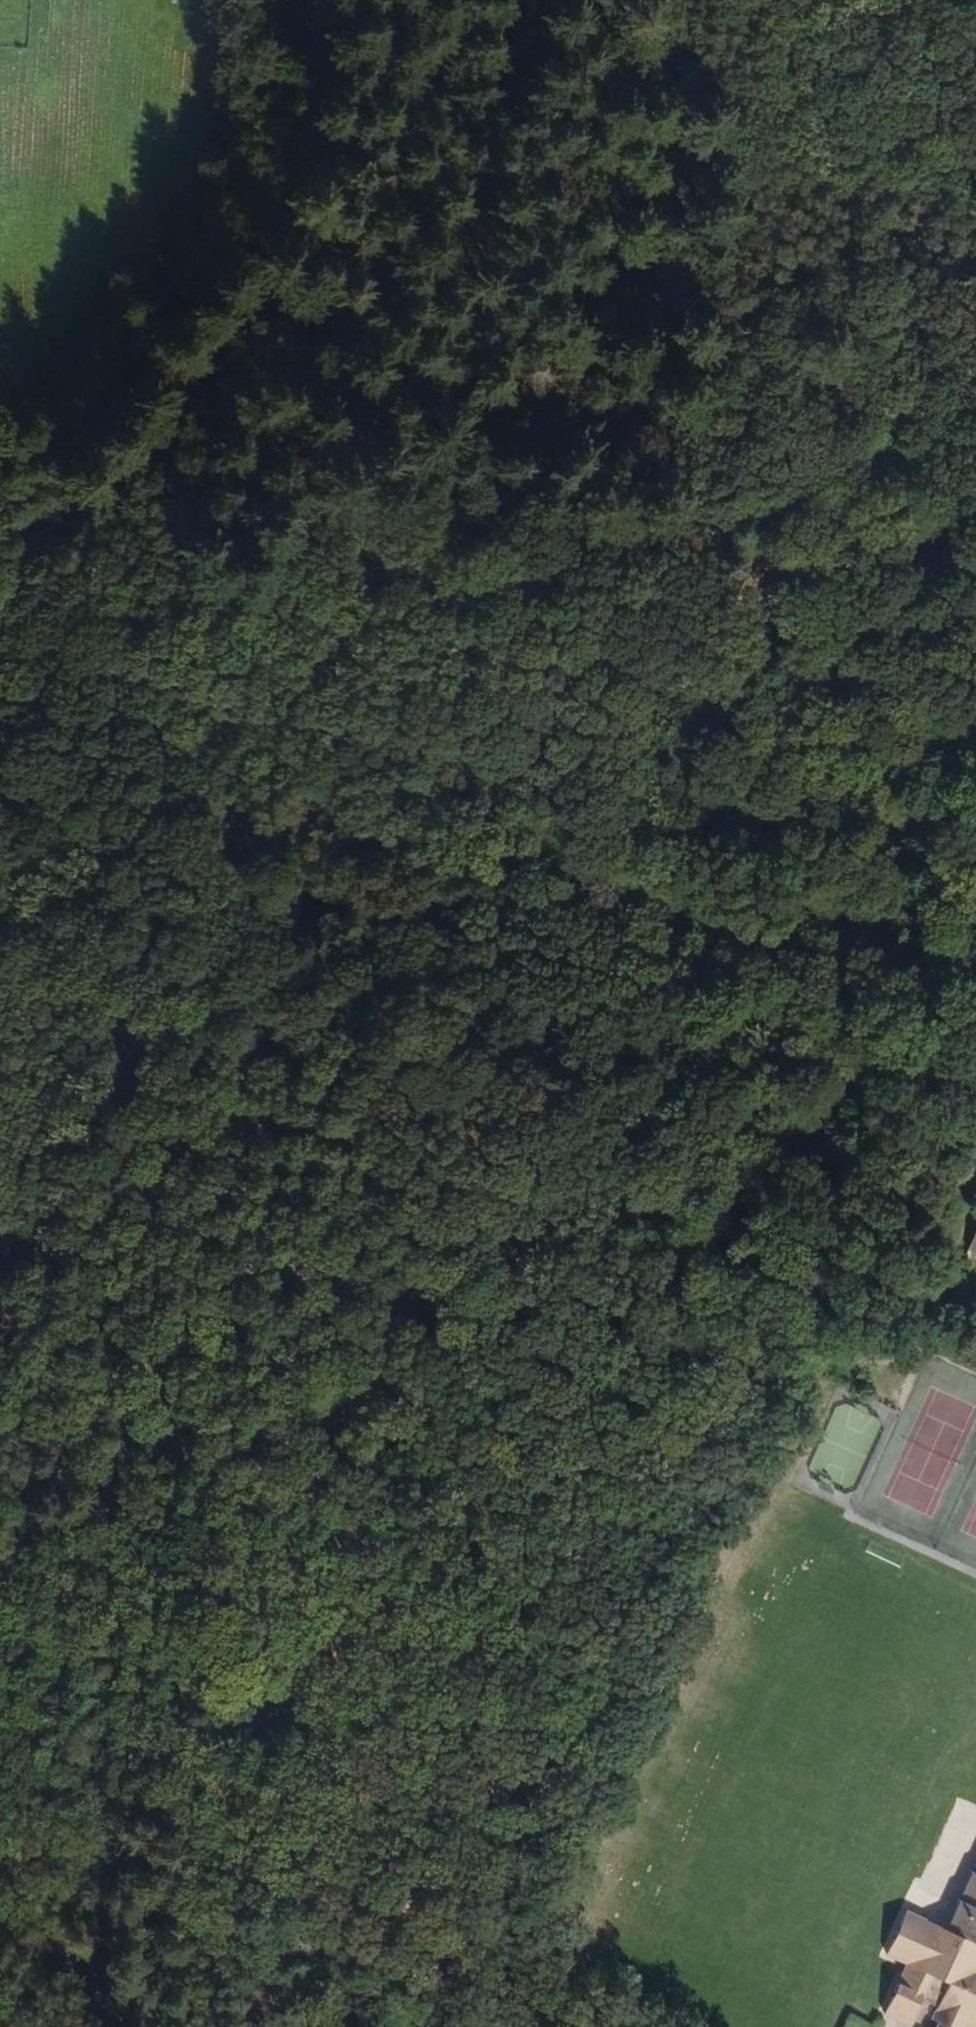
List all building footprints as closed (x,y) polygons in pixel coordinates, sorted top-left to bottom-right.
[(975,1243),(975,1225),(972,1225),(964,1243),(975,1243)] [(950,1926),(912,1911),(894,1955),(913,1965),(890,2014),(913,2025),(916,2019),(924,2022),(933,2001),(942,2005),(936,2018),(943,2021),(940,2026),(973,2026),(973,2025),(975,2026),(975,1868),(950,1926)]
